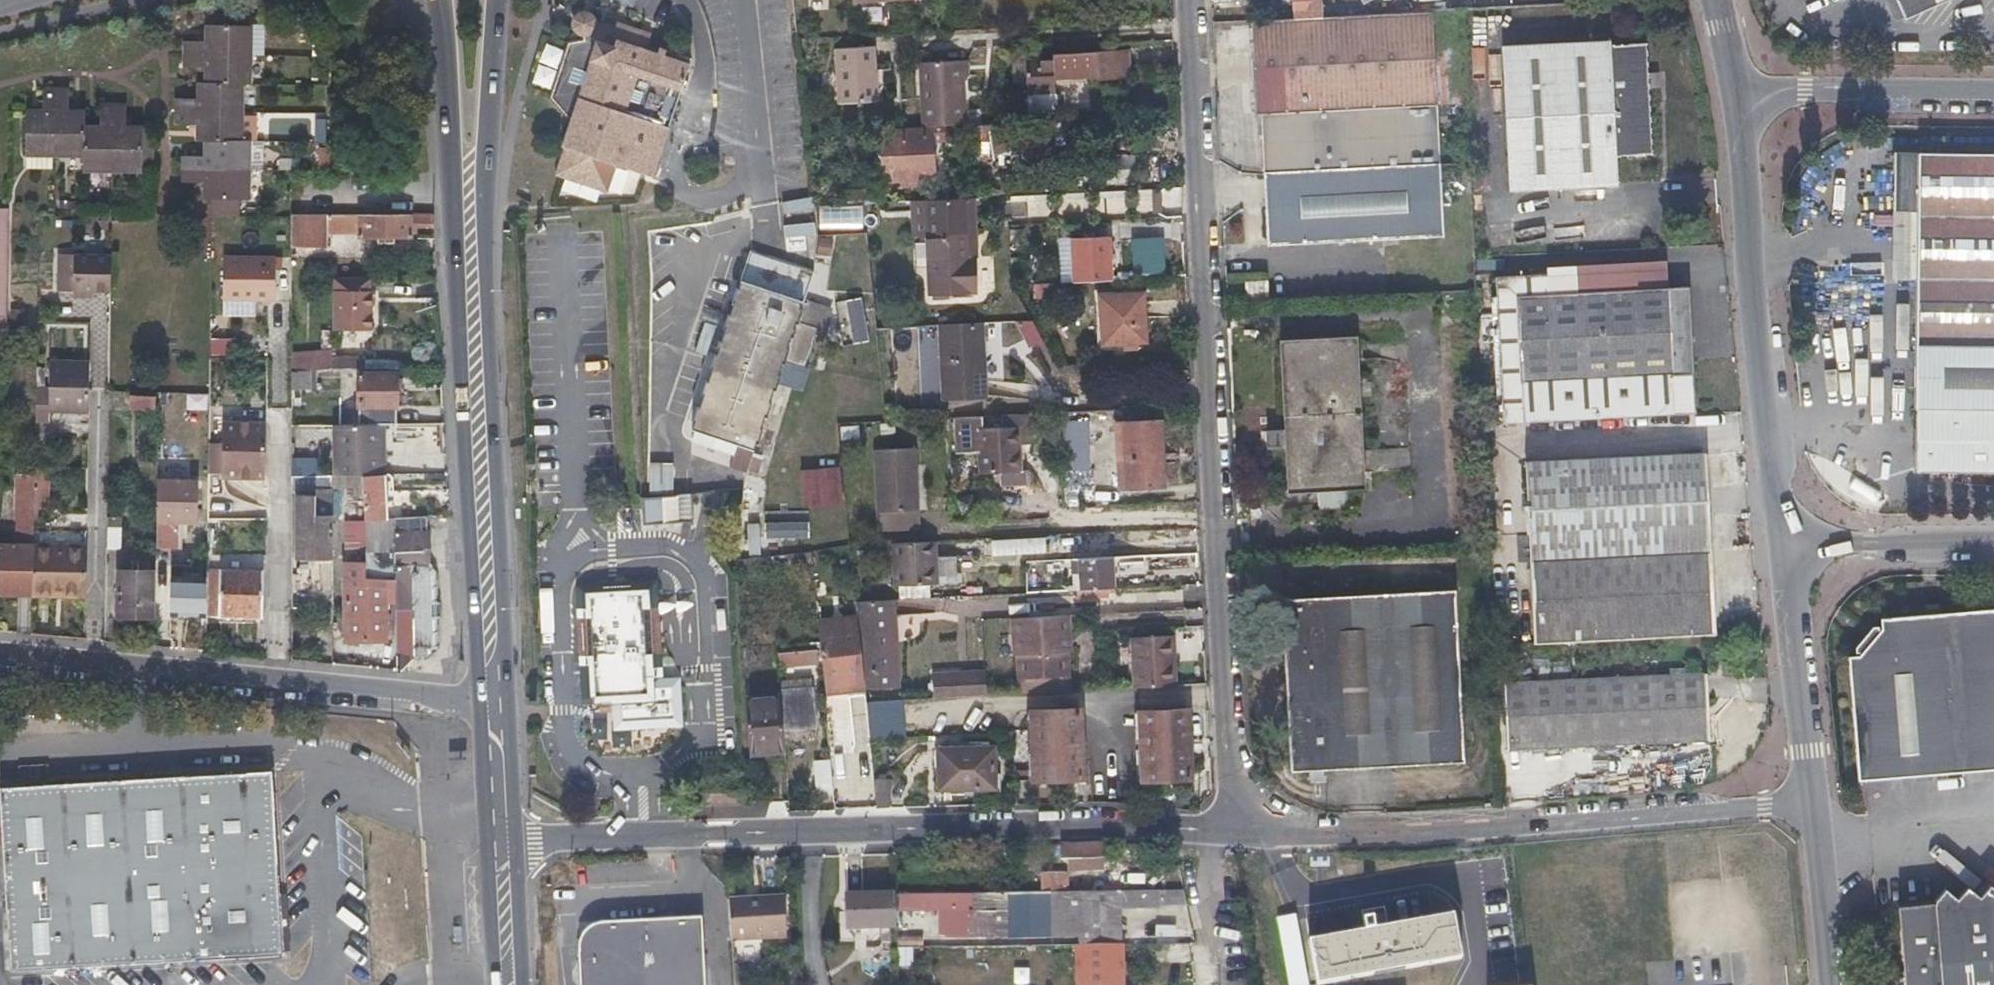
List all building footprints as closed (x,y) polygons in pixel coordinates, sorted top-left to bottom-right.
[(1321,16),(1319,0),(1292,0),(1293,17),(1321,16)] [(1948,1),(1951,0),(1890,0),(1901,23),(1948,1)] [(229,11),(233,6),(207,6),(206,16),(206,42),(185,41),(185,52),(185,67),(206,67),(205,83),(199,83),(199,98),(177,98),(177,110),(177,124),(198,125),(198,139),(205,140),(205,156),(183,156),(183,168),(183,169),(183,181),(205,182),(205,198),(209,198),(245,199),(246,171),(246,141),(237,141),(238,112),(238,84),(247,84),(248,54),(248,17),(232,17),(229,11)] [(249,7),(233,6),(229,11),(232,17),(248,17),(249,7)] [(1293,17),(1252,18),(1257,113),(1261,113),(1263,170),(1439,163),(1436,105),(1464,103),(1459,10),(1321,16),(1293,17)] [(585,13),(582,12),(581,18),(578,28),(575,33),(576,41),(566,43),(548,98),(567,121),(559,148),(562,149),(553,176),(604,192),(614,165),(650,177),(688,64),(643,49),(649,34),(619,24),(618,28),(611,26),(592,20),(590,17),(588,14),(585,13)] [(581,18),(582,12),(581,12),(579,12),(575,14),(572,16),(571,19),(570,22),(570,27),(572,31),(575,33),(578,28),(581,18)] [(1616,156),(1634,155),(1652,154),(1647,44),(1611,46),(1611,40),(1502,46),(1510,188),(1617,184),(1616,156)] [(837,92),(855,91),(873,90),(870,46),(835,48),(837,92)] [(1053,85),(1053,76),(1094,73),(1094,78),(1126,76),(1124,49),(1052,52),(1052,57),(1024,58),(1025,90),(1048,89),(1053,85)] [(940,125),(963,124),(961,97),(959,77),(967,76),(966,61),(918,63),(922,127),(929,126),(940,125)] [(26,112),(26,152),(53,153),(82,154),(82,128),(82,113),(67,113),(67,92),(53,91),(42,91),(41,112),(26,112)] [(97,128),(82,128),(82,154),(82,170),(112,170),(141,170),(141,154),(151,153),(152,128),(125,128),(125,106),(112,106),(98,106),(97,128)] [(984,123),(963,124),(940,125),(941,138),(968,137),(968,148),(986,147),(984,123)] [(932,177),(929,126),(922,127),(877,129),(879,166),(900,165),(901,184),(908,184),(914,183),(914,179),(932,177)] [(53,153),(26,152),(26,168),(53,169),(53,153)] [(1897,152),(1897,212),(1918,212),(1916,343),(1917,343),(1918,430),(1992,429),(1990,375),(1987,375),(1986,335),(1993,335),(1993,153),(1897,152)] [(152,170),(151,153),(141,154),(141,170),(152,170)] [(1438,166),(1351,168),(1264,171),(1268,242),(1443,234),(1438,166)] [(1177,190),(1159,191),(1161,215),(1179,214),(1177,190)] [(1128,210),(1128,191),(1105,192),(1106,211),(1128,210)] [(1085,196),(1021,196),(1021,213),(1085,213),(1085,196)] [(932,199),(932,233),(971,233),(970,197),(932,199)] [(786,232),(862,230),(861,202),(785,205),(786,232)] [(289,215),(289,216),(289,246),(327,245),(327,239),(373,238),(374,246),(392,246),(392,238),(410,239),(411,233),(432,232),(432,214),(406,214),(355,213),(289,215)] [(978,287),(978,275),(977,258),(972,258),(971,233),(932,233),(933,289),(978,287)] [(1110,280),(1109,258),(1108,236),(1071,238),(1073,282),(1110,280)] [(818,238),(817,256),(831,257),(833,239),(818,238)] [(688,420),(683,435),(704,442),(710,427),(733,436),(722,465),(738,470),(740,466),(745,452),(749,440),(751,441),(771,384),(780,359),(798,366),(801,357),(803,358),(809,343),(806,342),(812,327),(794,320),(801,300),(799,300),(810,270),(750,248),(739,277),(738,277),(686,419),(688,420)] [(110,293),(111,256),(63,255),(62,291),(73,292),(91,292),(110,293)] [(274,256),(222,255),(221,298),(273,299),(274,256)] [(811,273),(809,302),(824,303),(826,274),(811,273)] [(1696,413),(1692,349),(1688,286),(1579,292),(1548,294),(1548,276),(1547,273),(1495,276),(1503,423),(1696,413)] [(1548,294),(1579,292),(1578,275),(1548,276),(1548,294)] [(371,315),(371,278),(332,279),(333,316),(371,315)] [(1269,299),(1268,289),(1268,279),(1250,281),(1251,300),(1269,299)] [(1058,292),(1058,287),(1058,282),(1035,284),(1035,294),(1058,292)] [(91,292),(73,292),(73,300),(91,301),(91,292)] [(1144,339),(1143,316),(1142,292),(1100,295),(1102,341),(1144,339)] [(847,301),(854,344),(870,342),(863,299),(847,301)] [(1018,325),(1029,349),(1044,342),(1034,318),(1018,325)] [(988,398),(987,360),(985,322),(940,325),(944,401),(988,398)] [(1918,430),(1918,469),(1993,469),(1993,335),(1986,335),(1987,375),(1990,375),(1992,429),(1918,430)] [(1363,488),(1359,412),(1355,336),(1278,339),(1286,491),(1363,488)] [(209,342),(208,358),(229,358),(230,342),(209,342)] [(305,352),(289,353),(289,372),(306,372),(306,361),(305,352)] [(780,359),(771,384),(793,393),(802,368),(798,366),(780,359)] [(87,391),(87,362),(50,362),(48,411),(86,412),(87,391)] [(289,372),(289,390),(306,389),(306,372),(289,372)] [(395,374),(358,374),(359,406),(396,407),(395,374)] [(129,395),(129,409),(153,409),(153,396),(129,395)] [(1889,430),(1888,408),(1838,409),(1839,431),(1889,430)] [(1089,419),(1062,420),(1064,471),(1091,471),(1089,419)] [(208,443),(207,473),(221,473),(221,478),(264,478),(265,421),(222,420),(222,443),(208,443)] [(1127,485),(1145,484),(1164,483),(1160,421),(1124,423),(1127,485)] [(377,426),(332,428),(333,474),(362,474),(383,473),(383,457),(378,456),(377,426)] [(980,428),(981,450),(982,472),(1023,470),(1020,426),(980,428)] [(881,512),(901,511),(921,510),(919,447),(878,450),(881,512)] [(745,452),(740,466),(749,470),(754,455),(745,452)] [(1530,574),(1711,567),(1706,456),(1609,459),(1525,463),(1530,574)] [(649,463),(650,490),(674,490),(674,463),(649,463)] [(802,470),(804,508),(844,507),(842,468),(802,470)] [(17,518),(34,518),(35,472),(17,472),(17,518)] [(383,473),(362,474),(362,494),(363,520),(385,519),(384,495),(392,490),(392,477),(388,473),(383,473)] [(332,488),(332,474),(314,475),(315,489),(332,489),(332,488)] [(362,474),(333,474),(332,474),(332,488),(352,487),(353,494),(362,494),(362,474)] [(289,475),(289,490),(315,489),(314,475),(289,475)] [(195,481),(157,482),(155,550),(175,550),(176,521),(195,521),(195,481)] [(1318,508),(1343,508),(1343,492),(1318,493),(1318,508)] [(312,560),(332,560),(332,515),(314,515),(314,496),(296,495),(296,553),(312,553),(312,560)] [(690,496),(642,499),(644,523),(691,519),(690,496)] [(33,556),(32,593),(50,593),(50,582),(84,582),(85,509),(53,509),(52,556),(33,556)] [(767,540),(810,538),(809,516),(766,518),(767,540)] [(119,518),(108,517),(108,547),(118,547),(119,518)] [(395,590),(397,670),(401,670),(414,657),(412,565),(429,565),(427,533),(421,533),(421,518),(393,519),(395,578),(395,587),(395,590)] [(764,553),(763,523),(749,524),(750,553),(764,553)] [(993,556),(1047,555),(1047,539),(993,541),(993,556)] [(937,565),(936,560),(935,540),(891,542),(892,567),(937,565)] [(364,566),(364,545),(354,545),(353,576),(345,576),(345,626),(379,626),(379,587),(395,587),(395,578),(365,578),(364,566)] [(32,593),(33,556),(34,546),(0,546),(0,593),(32,593)] [(1081,588),(1112,586),(1113,586),(1112,554),(1080,556),(1081,588)] [(937,565),(892,567),(893,583),(937,580),(937,565)] [(1714,637),(1711,567),(1530,574),(1533,643),(1626,640),(1714,637)] [(116,615),(154,616),(155,571),(116,571),(116,615)] [(221,572),(206,572),(206,588),(205,615),(221,615),(221,572)] [(261,573),(221,572),(221,615),(261,616),(261,573)] [(50,593),(84,593),(84,582),(50,582),(50,593)] [(592,685),(593,703),(616,702),(616,707),(617,725),(678,722),(675,682),(652,683),(651,672),(648,606),(644,606),(643,586),(591,589),(591,607),(588,608),(591,671),(599,671),(599,680),(592,685)] [(1106,592),(1109,591),(1112,591),(1112,586),(1081,588),(1077,588),(1077,596),(1106,594),(1106,592)] [(1454,588),(1368,592),(1281,597),(1290,768),(1462,761),(1454,588)] [(893,598),(886,599),(888,625),(888,627),(890,658),(890,661),(892,686),(898,686),(896,641),(893,598)] [(856,616),(857,627),(888,625),(886,599),(870,599),(854,600),(856,616)] [(1982,611),(1983,623),(1993,622),(1993,610),(1982,611)] [(1856,748),(1859,782),(1897,778),(1910,763),(1925,776),(1993,770),(1993,622),(1983,623),(1982,611),(1947,615),(1948,627),(1926,629),(1925,617),(1877,621),(1878,630),(1875,630),(1874,628),(1868,628),(1853,649),(1854,655),(1856,655),(1857,658),(1848,659),(1853,718),(1892,714),(1895,745),(1856,748)] [(1013,654),(1016,654),(1065,652),(1069,651),(1067,615),(1011,618),(1013,654)] [(1947,615),(1925,617),(1926,629),(1948,627),(1947,615)] [(856,616),(816,620),(823,692),(863,689),(863,688),(861,663),(857,627),(856,616)] [(888,625),(857,627),(861,663),(890,661),(890,658),(888,627),(888,625)] [(1130,636),(1130,648),(1173,645),(1172,633),(1130,636)] [(1173,645),(1130,648),(1133,688),(1175,685),(1173,645)] [(816,660),(816,654),(815,648),(779,652),(780,664),(816,660)] [(1065,652),(1016,654),(1017,693),(1067,691),(1065,652)] [(890,661),(861,663),(863,688),(892,686),(890,661)] [(1501,682),(1503,715),(1505,748),(1706,736),(1703,670),(1501,682)] [(929,698),(955,696),(982,694),(981,671),(928,673),(929,698)] [(785,724),(803,722),(820,721),(816,678),(782,680),(785,724)] [(746,686),(746,694),(778,692),(778,684),(746,686)] [(782,741),(780,716),(778,692),(746,694),(750,742),(782,741)] [(892,700),(878,701),(865,702),(868,739),(895,738),(892,700)] [(1077,708),(1054,709),(1030,711),(1033,776),(1081,774),(1077,708)] [(1142,776),(1165,775),(1188,774),(1185,709),(1139,711),(1142,776)] [(1853,718),(1856,748),(1895,745),(1892,714),(1853,718)] [(782,741),(750,742),(750,749),(783,748),(782,741)] [(993,785),(993,765),(993,746),(937,747),(938,786),(993,785)] [(1910,763),(1897,778),(1925,776),(1910,763)] [(816,793),(824,792),(833,792),(831,767),(813,769),(816,793)] [(872,777),(874,791),(875,806),(889,806),(891,776),(872,777)] [(723,799),(722,777),(714,777),(715,800),(723,799)] [(271,778),(5,787),(11,968),(279,958),(277,898),(283,891),(281,848),(274,841),(271,778)] [(1104,858),(1104,850),(1104,843),(1060,845),(1061,859),(1104,858)] [(1049,870),(1049,890),(1061,890),(1060,870),(1049,870)] [(1989,887),(1978,898),(1967,889),(1956,900),(1945,890),(1933,905),(1898,908),(1904,984),(1993,984),(1993,891),(1989,887)] [(1188,904),(1185,889),(1109,890),(1061,890),(1049,890),(902,893),(902,909),(969,909),(969,935),(1040,935),(1080,935),(1122,934),(1121,916),(1121,907),(1163,906),(1163,904),(1188,904)] [(847,928),(873,928),(898,928),(896,893),(846,894),(847,928)] [(729,896),(731,917),(732,938),(787,936),(785,894),(729,896)] [(1456,938),(1452,915),(1387,927),(1383,907),(1361,911),(1364,932),(1309,942),(1317,984),(1319,984),(1460,960),(1456,938)] [(578,944),(580,984),(705,984),(701,918),(600,924),(596,924),(590,926),(585,929),(584,931),(581,935),(579,939),(578,944)] [(1080,944),(1122,943),(1122,934),(1080,935),(1080,944)] [(1122,966),(1122,943),(1080,944),(1078,944),(1079,984),(1122,984),(1122,966)]
